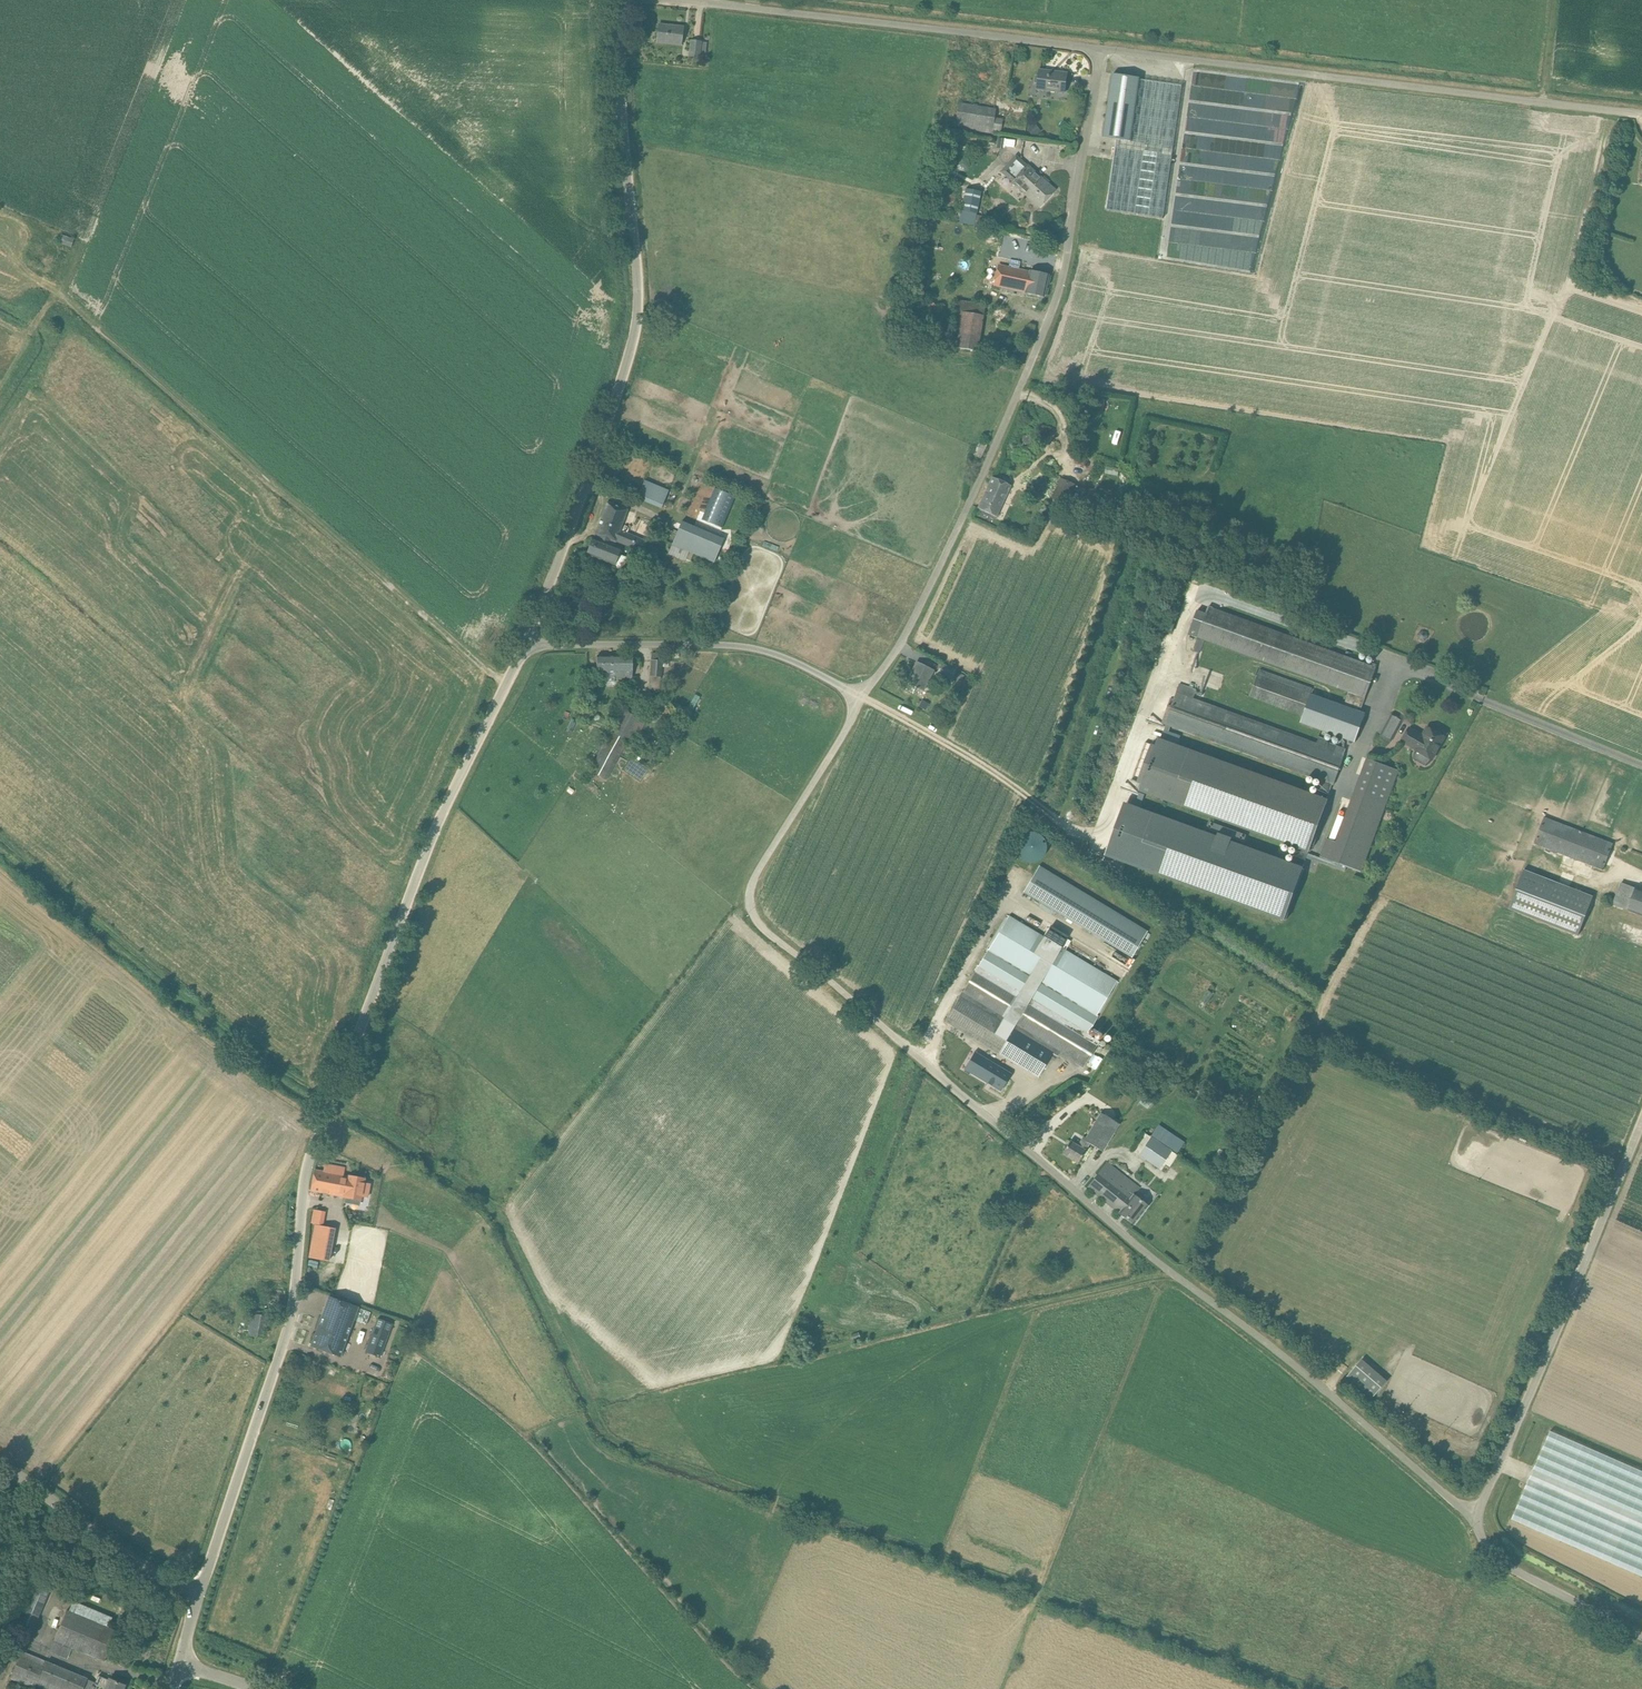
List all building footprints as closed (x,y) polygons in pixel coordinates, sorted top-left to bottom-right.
[(670,26),(659,24),(657,42),(681,45),(683,27),(674,26),(674,27),(670,26)] [(702,41),(691,40),(689,56),(700,57),(701,53),(706,53),(707,42),(702,42),(702,41)] [(1068,73),(1040,70),(1038,89),(1065,92),(1068,73)] [(1183,85),(1112,75),(1103,139),(1117,141),(1107,210),(1163,217),(1183,85)] [(1296,114),(1298,83),(1284,82),(1283,95),(1236,93),(1235,102),(1248,103),(1248,110),(1243,110),(1243,119),(1272,121),(1272,126),(1290,127),(1291,113),(1296,114)] [(995,109),(960,104),(958,115),(956,128),(1001,135),(1003,118),(994,117),(995,109)] [(1034,123),(1027,129),(1033,137),(1041,131),(1034,123)] [(1027,166),(1016,156),(1003,170),(1015,182),(1014,183),(1039,207),(1055,190),(1028,166),(1027,166)] [(977,213),(982,192),(966,188),(962,210),(977,213)] [(986,222),(987,217),(977,215),(975,226),(1000,231),(1002,225),(986,222)] [(1003,234),(1002,248),(1027,250),(1028,237),(1003,234)] [(59,242),(71,247),(74,239),(61,235),(59,242)] [(1021,262),(990,255),(989,263),(996,264),(992,285),(1025,292),(1025,293),(1044,297),(1049,275),(1030,270),(1030,272),(1020,269),(1021,262)] [(917,308),(926,318),(937,307),(929,297),(917,308)] [(979,352),(986,304),(957,299),(949,348),(979,352)] [(975,455),(981,458),(987,445),(980,442),(975,455)] [(1010,485),(992,477),(978,508),(996,516),(1010,485)] [(1052,499),(1068,505),(1077,484),(1061,477),(1052,499)] [(669,490),(645,480),(637,499),(661,509),(669,490)] [(700,520),(721,529),(735,497),(713,488),(700,520)] [(629,510),(607,502),(596,534),(595,535),(596,536),(596,534),(601,535),(599,541),(594,539),(595,537),(594,539),(593,538),(587,554),(614,565),(619,554),(621,549),(619,549),(621,544),(644,552),(649,541),(621,530),(629,510)] [(1048,511),(1075,523),(1077,517),(1050,506),(1048,511)] [(682,522),(672,544),(668,553),(685,561),(689,551),(713,562),(722,540),(682,522)] [(605,583),(620,587),(623,574),(614,572),(612,580),(606,578),(605,583)] [(1359,711),(1361,711),(1377,667),(1209,606),(1207,613),(1197,610),(1188,636),(1349,692),(1345,705),(1359,711)] [(1420,632),(1418,636),(1420,640),(1423,641),(1424,641),(1424,642),(1426,642),(1426,640),(1427,640),(1429,636),(1427,632),(1423,631),(1420,632)] [(665,654),(652,653),(650,676),(662,677),(663,661),(665,661),(665,654)] [(633,656),(597,656),(597,672),(615,672),(615,679),(633,679),(633,656)] [(933,670),(917,662),(913,670),(914,671),(912,674),(911,673),(907,682),(909,683),(906,689),(914,693),(917,687),(923,690),(933,670)] [(965,676),(941,664),(937,673),(954,682),(954,681),(961,684),(965,676)] [(1311,694),(1258,675),(1250,697),(1362,736),(1368,719),(1310,699),(1311,694)] [(1162,724),(1324,783),(1333,786),(1347,748),(1338,745),(1338,746),(1327,742),(1328,740),(1319,737),(1317,742),(1194,698),(1197,689),(1180,683),(1172,705),(1169,704),(1162,724)] [(650,693),(648,700),(660,704),(662,696),(650,693)] [(930,704),(922,700),(918,708),(926,712),(930,704)] [(650,714),(659,718),(662,710),(654,706),(650,714)] [(646,723),(623,710),(590,770),(607,779),(628,740),(633,731),(640,734),(646,723)] [(1391,739),(1401,718),(1392,714),(1382,735),(1391,739)] [(1432,760),(1446,737),(1444,736),(1444,733),(1439,730),(1436,732),(1428,727),(1422,736),(1419,734),(1419,733),(1409,728),(1401,741),(1416,749),(1416,750),(1432,760)] [(1163,739),(1178,742),(1180,733),(1164,730),(1163,739)] [(1333,786),(1324,783),(1318,799),(1159,742),(1140,794),(1298,851),(1308,855),(1309,855),(1333,786)] [(1398,770),(1366,759),(1336,841),(1327,838),(1320,857),(1360,872),(1398,770)] [(1139,794),(1136,805),(1141,807),(1145,796),(1139,794)] [(1308,855),(1298,851),(1293,865),(1124,804),(1106,855),(1128,863),(1285,919),(1303,869),(1303,868),(1308,855)] [(1614,844),(1545,817),(1535,843),(1603,870),(1614,844)] [(1017,846),(1017,847),(1017,849),(1017,850),(1017,851),(1018,853),(1018,854),(1019,855),(1020,856),(1020,857),(1021,858),(1022,859),(1023,860),(1025,860),(1026,861),(1027,862),(1028,862),(1030,862),(1031,862),(1032,862),(1034,862),(1035,862),(1036,862),(1038,861),(1039,860),(1040,860),(1041,859),(1042,858),(1043,857),(1044,856),(1044,855),(1045,854),(1046,853),(1046,852),(1046,851),(1047,850),(1047,848),(1047,847),(1047,846),(1047,844),(1046,843),(1046,842),(1045,840),(1045,839),(1044,838),(1043,837),(1042,836),(1041,835),(1040,835),(1039,834),(1038,833),(1037,833),(1035,833),(1034,832),(1033,832),(1031,832),(1030,832),(1029,832),(1028,833),(1026,833),(1025,834),(1024,834),(1023,835),(1022,836),(1021,837),(1020,838),(1019,839),(1019,840),(1018,841),(1018,842),(1017,843),(1017,845),(1017,846)] [(1023,893),(1131,958),(1148,931),(1040,866),(1023,893)] [(1509,908),(1578,935),(1593,897),(1524,870),(1509,908)] [(1620,884),(1616,897),(1613,904),(1641,915),(1641,890),(1621,882),(1620,884)] [(1050,1010),(1032,1039),(1024,1034),(1008,1059),(1016,1064),(1038,1076),(1053,1053),(1088,1075),(1106,1046),(1050,1010)] [(1014,1077),(977,1056),(966,1073),(1003,1094),(1014,1077)] [(1090,1143),(1103,1151),(1119,1124),(1102,1113),(1087,1137),(1084,1135),(1078,1145),(1071,1140),(1063,1153),(1078,1162),(1090,1143)] [(1159,1125),(1152,1135),(1178,1151),(1184,1142),(1159,1125)] [(1159,1169),(1172,1150),(1159,1141),(1145,1161),(1159,1169)] [(315,1170),(311,1191),(361,1200),(362,1196),(368,1197),(370,1184),(365,1183),(366,1179),(344,1174),(346,1167),(326,1163),(324,1171),(315,1170)] [(1107,1163),(1088,1187),(1120,1212),(1134,1224),(1148,1205),(1125,1187),(1130,1181),(1107,1163)] [(314,1224),(305,1256),(324,1262),(333,1229),(314,1224)] [(358,1308),(330,1296),(317,1330),(318,1330),(316,1333),(316,1334),(311,1346),(340,1356),(358,1308)] [(247,1335),(263,1338),(266,1316),(251,1313),(247,1335)] [(378,1318),(366,1352),(380,1357),(393,1324),(378,1318)] [(1388,1381),(1363,1359),(1348,1376),(1373,1398),(1388,1381)] [(1641,1579),(1641,1473),(1551,1433),(1511,1522),(1641,1579)] [(14,1623),(33,1631),(51,1588),(33,1580),(14,1623)] [(68,1608),(50,1652),(68,1659),(73,1647),(105,1661),(117,1631),(107,1627),(112,1616),(74,1600),(70,1610),(68,1608)] [(96,1682),(22,1651),(11,1679),(35,1688),(93,1688),(96,1682)] [(99,1676),(95,1685),(105,1688),(123,1688),(125,1685),(110,1679),(109,1680),(99,1676)]
